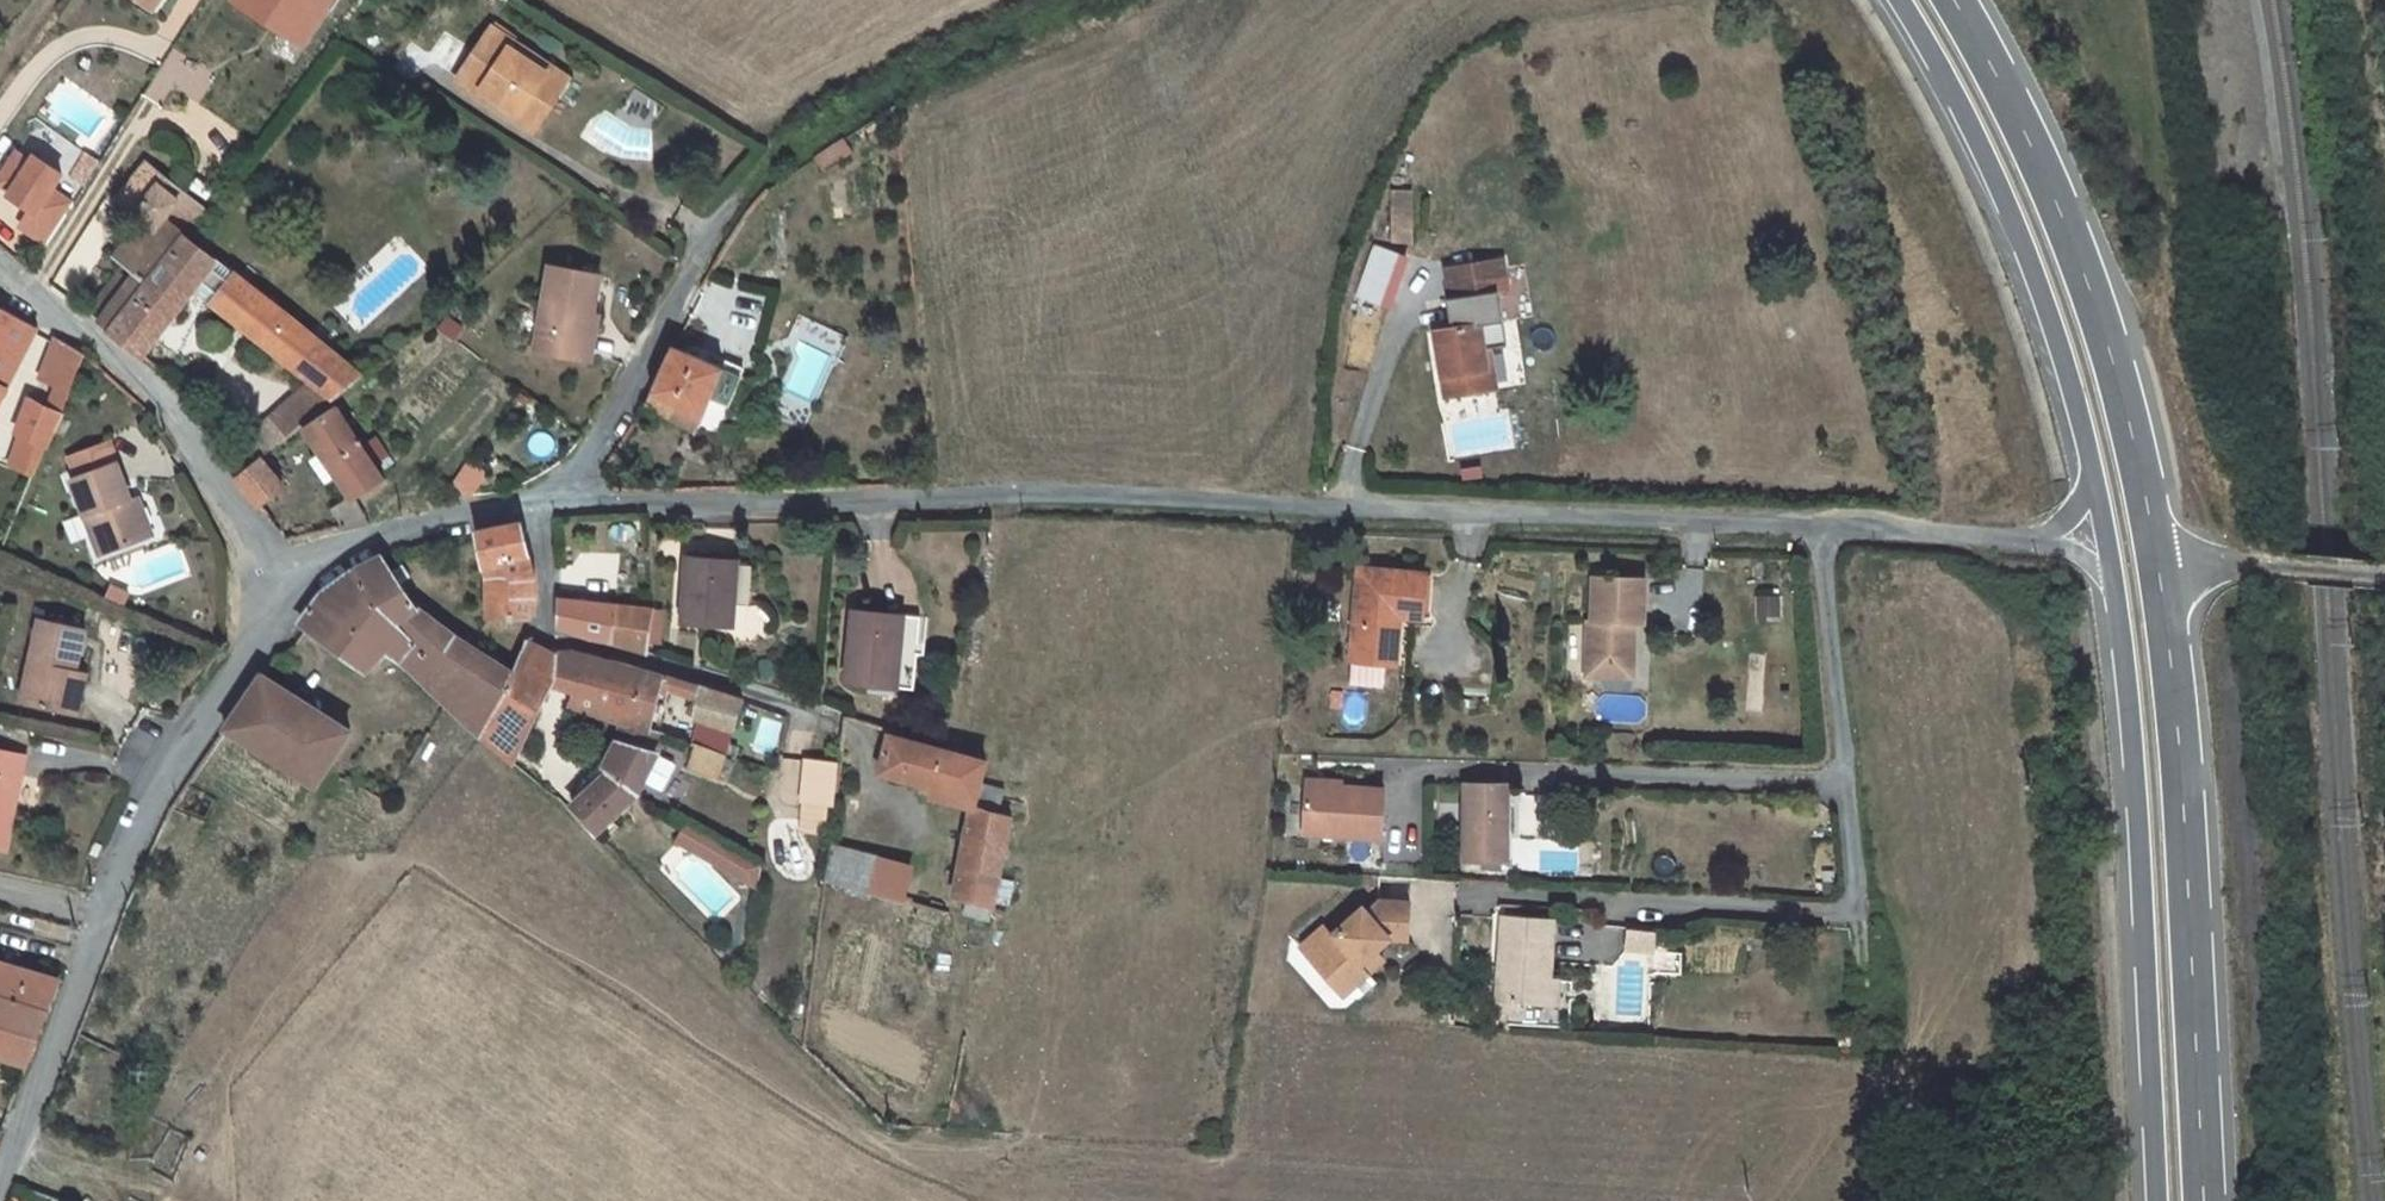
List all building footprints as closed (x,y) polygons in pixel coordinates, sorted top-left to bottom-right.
[(229,3),(304,51),(337,0),(231,0),(229,3)] [(515,35),(497,25),(494,29),(512,41),(515,35)] [(495,105),(536,132),(558,97),(541,86),(548,74),(508,47),(512,41),(494,29),(492,28),(462,74),(499,99),(495,105)] [(558,97),(570,80),(512,41),(508,47),(548,74),(541,86),(558,97)] [(462,74),(458,81),(495,105),(499,99),(462,74)] [(855,149),(848,136),(818,156),(824,167),(855,149)] [(16,153),(0,180),(0,188),(10,195),(7,200),(28,212),(18,228),(48,246),(73,203),(55,192),(65,175),(34,156),(31,162),(16,153)] [(113,332),(186,239),(187,237),(168,221),(186,196),(148,163),(118,200),(144,223),(127,244),(133,248),(126,257),(132,261),(127,268),(136,276),(99,323),(113,332)] [(1411,192),(1394,192),(1393,241),(1411,241),(1411,192)] [(187,237),(203,216),(206,212),(186,196),(168,221),(187,237)] [(186,239),(113,332),(144,357),(157,340),(145,330),(155,317),(167,326),(196,290),(203,281),(218,293),(211,302),(240,326),(261,297),(186,239)] [(127,244),(116,259),(127,268),(132,261),(126,257),(133,248),(127,244)] [(1408,261),(1377,250),(1361,297),(1391,308),(1408,261)] [(1452,270),(1457,300),(1500,293),(1500,294),(1509,292),(1504,261),(1452,270)] [(588,329),(598,331),(601,314),(595,313),(601,275),(551,267),(537,352),(583,359),(588,329)] [(203,281),(196,290),(211,302),(218,293),(203,281)] [(1493,390),(1485,350),(1491,349),(1509,346),(1500,294),(1500,293),(1457,300),(1448,301),(1453,329),(1437,332),(1448,398),(1493,390)] [(271,350),(292,321),(261,297),(240,326),(271,350)] [(449,317),(461,326),(468,316),(456,307),(449,317)] [(37,330),(1,309),(0,310),(0,398),(37,330)] [(145,330),(157,340),(167,326),(155,317),(145,330)] [(449,317),(438,331),(454,342),(464,328),(461,326),(449,317)] [(366,379),(292,321),(271,350),(310,380),(337,401),(366,379)] [(588,329),(583,359),(594,361),(598,331),(588,329)] [(69,393),(83,356),(55,340),(37,379),(53,386),(43,409),(53,413),(63,391),(69,393)] [(723,368),(674,345),(645,405),(698,432),(706,415),(722,423),(744,377),(740,375),(744,368),(728,359),(723,368)] [(1485,350),(1493,390),(1498,389),(1491,349),(1485,350)] [(269,418),(289,438),(337,401),(310,380),(269,418)] [(13,435),(46,452),(69,393),(63,391),(53,413),(43,409),(24,400),(10,433),(13,435)] [(307,432),(323,456),(338,476),(353,497),(355,501),(386,480),(338,410),(307,432)] [(698,432),(714,440),(722,423),(706,415),(698,432)] [(46,452),(13,435),(9,466),(31,477),(46,452)] [(388,456),(377,439),(368,446),(380,462),(388,456)] [(101,556),(148,539),(132,500),(109,443),(71,457),(78,477),(72,479),(101,556)] [(269,453),(236,478),(261,506),(286,486),(268,465),(274,459),(269,453)] [(329,483),(338,476),(323,456),(314,462),(329,483)] [(487,474),(473,466),(459,486),(474,495),(487,474)] [(333,511),(345,529),(353,527),(370,523),(355,501),(353,497),(333,511)] [(132,500),(148,539),(154,537),(139,498),(132,500)] [(531,560),(522,524),(481,533),(489,572),(531,560)] [(741,561),(690,557),(685,623),(737,627),(741,561)] [(352,661),(355,658),(360,653),(375,665),(389,653),(409,665),(450,706),(484,735),(511,673),(460,641),(420,612),(384,558),(373,562),(359,569),(346,577),(334,587),(323,597),(313,609),(302,624),(352,661)] [(491,619),(531,620),(534,605),(537,589),(531,560),(489,572),(491,582),(491,619)] [(1432,575),(1362,570),(1354,660),(1417,665),(1421,618),(1430,619),(1432,575)] [(1648,625),(1650,580),(1597,578),(1596,621),(1591,621),(1588,676),(1611,678),(1612,665),(1637,665),(1639,632),(1639,624),(1648,625)] [(114,587),(109,597),(126,605),(130,595),(114,587)] [(649,652),(650,643),(654,611),(560,599),(559,629),(596,640),(597,638),(649,652)] [(662,613),(654,611),(650,643),(660,644),(662,613)] [(855,611),(847,684),(914,689),(917,654),(925,655),(927,619),(855,611)] [(87,630),(40,620),(24,702),(65,711),(74,672),(77,672),(87,630)] [(557,654),(526,641),(511,673),(484,735),(516,762),(552,686),(556,679),(557,654)] [(602,690),(608,661),(573,651),(557,654),(556,679),(552,686),(576,696),(580,683),(602,690)] [(360,653),(355,658),(371,670),(375,665),(360,653)] [(608,661),(602,690),(598,714),(623,722),(635,668),(608,661)] [(1612,665),(1611,678),(1637,679),(1637,665),(1612,665)] [(744,701),(716,691),(635,668),(623,722),(651,731),(652,729),(662,692),(670,694),(672,689),(701,699),(697,717),(701,719),(704,721),(736,731),(744,701)] [(74,672),(65,711),(79,714),(87,675),(77,672),(74,672)] [(264,676),(227,730),(318,786),(327,772),(351,731),(264,676)] [(573,706),(598,714),(602,690),(580,683),(576,696),(573,706)] [(695,746),(696,747),(728,757),(736,731),(704,721),(701,719),(695,746)] [(619,740),(608,765),(612,770),(640,796),(646,785),(665,794),(678,766),(659,758),(665,737),(666,734),(652,729),(651,731),(623,722),(619,740)] [(995,905),(996,904),(1001,882),(1015,816),(997,810),(978,804),(982,788),(989,762),(945,749),(895,734),(896,729),(890,727),(881,772),(934,788),(972,799),(970,809),(966,832),(955,895),(970,899),(995,905)] [(726,764),(728,757),(696,747),(691,765),(722,777),(726,764)] [(26,757),(0,751),(0,849),(6,850),(26,757)] [(734,767),(736,761),(728,757),(726,764),(734,767)] [(804,801),(836,805),(840,766),(807,762),(804,801)] [(599,836),(640,796),(612,770),(571,808),(599,836)] [(1307,785),(1303,834),(1380,840),(1385,792),(1307,785)] [(1468,786),(1467,861),(1510,861),(1510,787),(1468,786)] [(932,797),(970,809),(972,799),(934,788),(932,797)] [(982,788),(978,804),(997,810),(1002,794),(982,788)] [(691,826),(680,844),(720,867),(731,849),(691,826)] [(97,843),(92,853),(97,856),(102,845),(97,843)] [(831,847),(827,880),(908,900),(916,869),(831,847)] [(731,849),(720,867),(751,885),(761,867),(731,849)] [(762,891),(765,869),(761,867),(751,885),(762,891)] [(1015,886),(1001,882),(996,904),(1011,908),(1015,886)] [(966,914),(993,921),(995,905),(970,899),(966,914)] [(1327,938),(1306,958),(1323,977),(1339,995),(1356,998),(1376,979),(1368,970),(1383,957),(1371,943),(1382,934),(1407,935),(1408,905),(1378,903),(1364,915),(1359,910),(1327,938)] [(1495,1003),(1517,1004),(1522,919),(1499,919),(1495,1003)] [(1551,920),(1522,919),(1517,1004),(1540,1005),(1542,980),(1548,980),(1551,920)] [(1637,930),(1626,928),(1624,948),(1635,949),(1637,930)] [(1320,929),(1298,949),(1306,958),(1327,938),(1320,929)] [(1653,931),(1637,930),(1635,949),(1652,950),(1653,931)] [(1652,973),(1683,971),(1682,950),(1651,952),(1652,973)] [(49,1012),(60,981),(0,964),(0,998),(49,1012)] [(1548,980),(1542,980),(1540,1005),(1557,1006),(1558,981),(1548,980)] [(29,1066),(49,1012),(0,998),(0,1057),(29,1066)] [(939,1105),(949,1107),(953,1092),(942,1090),(939,1105)]
